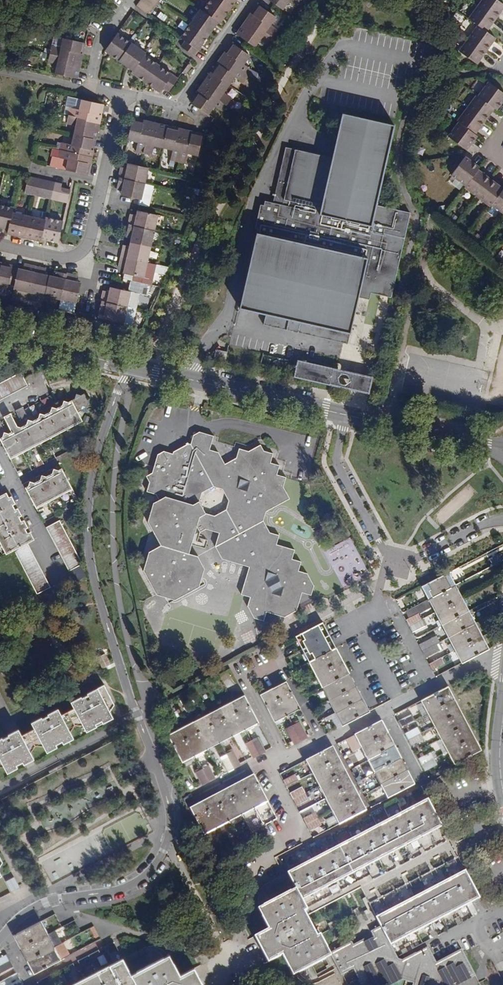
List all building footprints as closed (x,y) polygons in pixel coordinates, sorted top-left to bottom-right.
[(136,7),(149,16),(160,0),(141,0),(136,7)] [(202,12),(200,11),(180,39),(185,42),(181,47),(195,57),(218,23),(220,24),(237,0),(210,0),(202,12)] [(281,9),(287,2),(295,7),(300,0),(268,0),(281,9)] [(498,0),(481,0),(468,18),(477,24),(458,50),(477,63),(496,37),(487,31),(502,8),(502,4),(498,0)] [(180,11),(186,15),(192,7),(187,2),(180,11)] [(275,17),(258,5),(237,34),(253,46),(259,39),(268,44),(277,31),(269,25),(275,17)] [(145,53),(118,33),(105,50),(133,70),(132,72),(161,93),(164,88),(168,92),(177,80),(143,56),(145,53)] [(84,44),(64,39),(61,49),(51,47),(48,62),(57,64),(55,75),(76,80),(84,44)] [(249,56),(231,44),(190,102),(207,115),(214,107),(221,112),(230,99),(223,93),(234,78),(242,83),(251,70),(243,64),(249,56)] [(487,81),(477,95),(474,93),(456,119),(458,121),(448,135),(466,149),(477,134),(474,132),(493,106),(496,108),(502,99),(502,92),(487,81)] [(83,99),(68,96),(64,113),(70,114),(71,108),(80,110),(83,99)] [(105,104),(83,99),(80,110),(71,108),(70,114),(68,124),(77,126),(73,144),(58,141),(56,149),(60,149),(58,157),(68,159),(66,170),(90,176),(103,112),(108,113),(110,106),(105,105),(105,104)] [(394,125),(342,113),(332,158),(285,147),(273,203),(264,201),(263,205),(260,204),(254,228),(257,229),(238,308),(266,314),(263,325),(348,344),(359,297),(369,299),(371,293),(391,297),(410,213),(376,205),(394,125)] [(202,135),(132,119),(127,140),(137,142),(134,152),(149,156),(152,146),(172,150),(169,160),(185,164),(187,154),(197,156),(202,135)] [(56,149),(53,148),(51,156),(52,156),(50,166),(66,170),(68,159),(58,157),(60,149),(56,149)] [(464,156),(452,174),(466,184),(464,187),(490,206),(492,204),(502,212),(502,187),(477,168),(479,166),(464,156)] [(147,169),(127,164),(126,169),(121,168),(116,190),(122,191),(121,196),(140,200),(147,169)] [(58,200),(59,196),(67,198),(69,190),(61,188),(61,185),(28,177),(25,192),(58,200)] [(0,206),(0,228),(8,229),(7,234),(41,242),(41,239),(57,243),(62,222),(46,218),(45,221),(11,214),(13,208),(0,206)] [(157,215),(137,211),(136,216),(131,215),(126,236),(131,238),(129,247),(123,245),(118,268),(124,269),(123,274),(142,278),(157,215)] [(0,263),(0,285),(7,287),(8,284),(14,285),(13,288),(76,303),(80,283),(75,282),(76,277),(54,272),(53,276),(44,274),(45,270),(23,265),(22,269),(11,267),(12,266),(0,263)] [(130,292),(110,288),(109,293),(103,291),(98,314),(104,315),(103,319),(122,324),(130,292)] [(376,377),(300,360),(296,378),(372,395),(376,377)] [(20,373),(14,376),(20,390),(27,386),(20,373)] [(14,376),(7,380),(14,393),(20,390),(14,376)] [(7,380),(1,383),(8,396),(14,393),(7,380)] [(2,399),(8,396),(1,383),(0,383),(0,395),(2,399)] [(59,407),(70,428),(83,421),(78,413),(81,410),(85,412),(90,397),(86,397),(84,394),(81,396),(76,394),(75,399),(67,403),(62,400),(57,403),(59,407)] [(47,413),(58,434),(70,428),(59,407),(56,408),(50,407),(45,410),(47,413)] [(34,447),(46,440),(35,420),(32,422),(28,420),(22,408),(15,411),(24,427),(34,447)] [(46,440),(58,434),(47,413),(43,415),(38,413),(33,416),(35,420),(46,440)] [(3,417),(12,433),(22,453),(34,447),(24,427),(21,428),(16,426),(10,414),(3,417)] [(22,453),(12,433),(9,434),(5,433),(0,424),(0,441),(10,459),(22,453)] [(214,436),(199,430),(193,433),(191,442),(188,442),(173,450),(172,453),(163,449),(157,452),(153,471),(146,475),(149,481),(146,489),(155,492),(159,499),(152,503),(148,522),(160,545),(149,551),(143,570),(156,594),(167,596),(176,598),(200,588),(202,577),(204,568),(198,557),(190,554),(194,535),(205,529),(219,532),(215,548),(219,556),(220,560),(249,565),(241,595),(250,597),(248,608),(254,619),(263,621),(266,611),(285,616),(298,610),(302,593),(313,596),(315,586),(309,574),(300,571),(302,562),(293,559),(295,551),(276,546),(279,537),(270,533),(264,522),(266,513),(242,508),(243,496),(248,493),(265,497),(269,504),(287,494),(282,485),(285,475),(276,473),(279,463),(270,461),(274,452),(263,449),(261,444),(248,452),(238,449),(235,460),(225,463),(218,451),(209,447),(214,436)] [(49,475),(60,496),(73,489),(62,468),(58,470),(53,468),(47,471),(49,475)] [(35,477),(37,481),(48,502),(60,496),(49,475),(46,476),(40,475),(35,477)] [(36,508),(48,502),(37,481),(34,483),(28,481),(23,484),(36,508)] [(13,506),(15,504),(11,496),(8,498),(6,493),(0,495),(0,513),(13,506)] [(266,513),(272,510),(269,504),(265,497),(248,493),(243,496),(242,508),(266,513)] [(269,504),(272,510),(291,500),(287,494),(269,504)] [(13,506),(0,513),(0,528),(19,517),(21,516),(17,509),(15,510),(13,506)] [(0,543),(25,529),(28,528),(24,521),(21,522),(19,517),(0,528),(0,542),(0,543)] [(46,528),(49,535),(63,527),(59,520),(46,528)] [(49,535),(53,541),(66,534),(63,527),(49,535)] [(7,555),(14,550),(27,544),(34,540),(30,532),(27,533),(25,529),(0,543),(7,555)] [(70,540),(66,534),(53,541),(56,547),(70,540)] [(56,547),(59,554),(73,547),(70,540),(56,547)] [(30,549),(27,544),(14,550),(18,556),(30,549)] [(59,554),(63,560),(76,553),(73,547),(59,554)] [(33,555),(30,549),(18,556),(21,562),(33,555)] [(63,560),(65,565),(79,558),(76,553),(63,560)] [(37,562),(33,555),(21,562),(24,568),(37,562)] [(82,564),(79,558),(65,565),(69,572),(82,564)] [(28,574),(40,568),(37,562),(24,568),(28,574)] [(40,568),(28,574),(31,580),(43,574),(40,568)] [(47,580),(43,574),(31,580),(34,586),(47,580)] [(426,584),(432,598),(450,588),(444,575),(426,584)] [(47,580),(34,586),(38,593),(51,587),(47,580)] [(432,606),(435,611),(461,598),(455,586),(450,588),(432,598),(429,600),(432,606)] [(461,598),(435,611),(441,624),(468,611),(461,598)] [(429,600),(406,611),(409,617),(417,613),(432,606),(429,600)] [(468,611),(441,624),(448,637),(474,623),(468,611)] [(406,619),(409,625),(420,619),(417,613),(409,617),(406,619)] [(420,619),(409,625),(413,632),(416,630),(424,626),(420,619)] [(474,623),(448,637),(455,650),(476,639),(481,637),(474,623)] [(300,634),(313,660),(331,650),(333,649),(319,624),(300,634)] [(481,637),(476,639),(482,652),(488,649),(481,637)] [(423,651),(433,645),(430,638),(422,642),(420,644),(423,651)] [(476,639),(455,650),(461,663),(482,652),(476,639)] [(433,645),(423,651),(426,657),(429,655),(437,651),(433,645)] [(331,650),(313,660),(309,662),(315,674),(337,663),(342,660),(339,654),(334,656),(331,650)] [(443,664),(440,658),(432,662),(430,663),(432,669),(435,668),(443,664)] [(340,668),(337,663),(315,674),(322,687),(344,675),(348,673),(345,666),(340,668)] [(347,681),(344,675),(322,687),(328,699),(350,687),(355,685),(352,679),(347,681)] [(272,688),(287,716),(293,713),(300,709),(285,681),(272,688)] [(350,687),(354,694),(358,692),(355,685),(350,687)] [(442,689),(449,703),(455,699),(448,686),(442,689)] [(83,710),(83,715),(90,729),(92,728),(93,731),(120,717),(118,714),(123,706),(113,687),(96,696),(97,697),(90,700),(90,699),(79,704),(83,710)] [(354,694),(350,687),(328,699),(335,712),(362,698),(358,692),(354,694)] [(274,723),(287,716),(272,688),(260,695),(274,723)] [(421,700),(427,714),(449,703),(442,689),(421,700)] [(242,695),(231,701),(245,729),(257,723),(242,695)] [(362,698),(335,712),(342,725),(368,711),(362,698)] [(427,714),(434,726),(461,712),(455,699),(449,703),(427,714)] [(412,705),(419,718),(427,714),(421,700),(412,705)] [(218,708),(232,736),(245,729),(231,701),(218,708)] [(205,715),(207,720),(219,743),(232,736),(218,708),(205,715)] [(90,729),(83,715),(68,716),(64,710),(54,715),(55,718),(49,721),(49,719),(39,724),(42,730),(42,736),(49,749),(50,748),(52,752),(69,743),(70,746),(80,741),(77,734),(90,729)] [(441,739),(462,728),(468,725),(461,712),(434,726),(441,739)] [(287,716),(294,729),(300,726),(293,713),(287,716)] [(195,726),(207,720),(205,715),(192,721),(195,726)] [(414,721),(410,715),(402,719),(398,721),(402,727),(405,726),(414,721)] [(219,743),(207,720),(195,726),(207,749),(219,743)] [(192,721),(180,728),(194,756),(207,749),(195,726),(192,721)] [(360,749),(388,734),(381,721),(353,736),(360,749)] [(462,728),(469,741),(475,738),(468,725),(462,728)] [(294,729),(300,741),(306,737),(304,733),(300,726),(294,729)] [(194,756),(180,728),(166,735),(181,763),(194,756)] [(408,740),(420,734),(417,728),(408,732),(405,734),(408,740)] [(469,741),(462,728),(441,739),(447,752),(469,741)] [(300,741),(294,729),(288,733),(292,740),(294,744),(300,741)] [(2,768),(11,769),(12,773),(40,759),(38,756),(49,749),(42,736),(29,737),(25,731),(15,736),(16,738),(10,742),(9,740),(0,744),(0,748),(1,751),(0,754),(0,759),(2,768)] [(395,747),(388,734),(360,749),(366,762),(389,750),(395,747)] [(424,740),(420,734),(408,740),(411,747),(415,745),(424,740)] [(469,741),(447,752),(454,764),(481,751),(475,738),(469,741)] [(258,739),(252,743),(258,754),(264,751),(262,748),(258,739)] [(258,754),(252,743),(246,746),(250,754),(252,758),(258,754)] [(304,761),(311,774),(333,762),(339,759),(332,747),(304,761)] [(398,754),(395,747),(389,750),(393,756),(398,754)] [(373,774),(396,762),(401,760),(398,754),(393,756),(389,750),(366,762),(373,774)] [(226,756),(232,768),(239,765),(237,761),(232,753),(226,756)] [(418,759),(422,765),(434,759),(430,753),(422,757),(418,759)] [(226,771),(232,768),(226,756),(220,759),(225,767),(226,771)] [(333,762),(340,776),(346,773),(339,759),(333,762)] [(437,765),(434,759),(422,765),(425,772),(429,770),(437,765)] [(399,768),(404,766),(401,760),(396,762),(399,768)] [(333,762),(311,774),(318,787),(340,776),(333,762)] [(399,768),(396,762),(373,774),(379,786),(402,775),(407,772),(404,766),(399,768)] [(207,766),(201,770),(207,781),(213,778),(211,774),(207,766)] [(201,785),(207,781),(201,770),(195,773),(199,781),(201,785)] [(402,775),(405,781),(411,778),(407,772),(402,775)] [(346,773),(340,776),(346,788),(352,785),(346,773)] [(298,781),(294,774),(286,779),(283,780),(286,787),(289,785),(298,781)] [(239,782),(254,809),(267,802),(253,775),(239,782)] [(402,775),(379,786),(386,800),(415,785),(411,778),(405,781),(402,775)] [(346,788),(340,776),(318,787),(324,800),(346,788)] [(228,788),(230,793),(242,815),(254,809),(239,782),(228,788)] [(352,785),(346,788),(324,800),(330,812),(359,797),(352,785)] [(293,800),(305,794),(301,787),(292,791),(289,793),(293,800)] [(224,796),(230,793),(228,788),(221,791),(224,796)] [(221,791),(215,795),(229,822),(242,815),(230,793),(224,796),(221,791)] [(308,800),(305,794),(293,800),(296,806),(300,804),(308,800)] [(217,829),(229,822),(215,795),(202,801),(217,829)] [(359,797),(330,812),(337,825),(365,810),(359,797)] [(436,816),(428,800),(288,873),(297,890),(265,907),(268,913),(263,916),(270,930),(257,937),(264,950),(271,963),(285,956),(291,967),(296,964),(301,974),(327,960),(322,951),(329,947),(323,935),(320,936),(314,924),(307,912),(310,910),(304,899),(442,827),(436,816)] [(204,835),(217,829),(202,801),(190,808),(204,835)] [(306,825),(318,819),(314,813),(306,817),(303,819),(306,825)] [(321,825),(318,819),(306,825),(309,832),(313,830),(321,825)] [(246,871),(241,862),(236,865),(241,874),(246,871)] [(381,927),(391,946),(466,905),(460,893),(474,886),(472,882),(466,870),(376,918),(381,927)] [(11,891),(19,887),(15,877),(6,880),(11,891)] [(460,893),(466,905),(468,904),(480,898),(474,886),(460,893)] [(260,910),(263,916),(268,913),(265,907),(260,910)] [(19,948),(47,933),(40,921),(13,936),(19,948)] [(391,946),(381,927),(371,932),(375,937),(366,942),(364,939),(354,945),(352,942),(332,953),(334,956),(342,976),(355,970),(360,980),(351,984),(389,984),(402,978),(414,982),(413,984),(460,984),(476,977),(463,952),(462,950),(437,963),(428,946),(403,960),(398,959),(398,958),(391,946)] [(47,933),(53,945),(60,942),(53,930),(47,933)] [(47,933),(19,948),(26,960),(53,945),(47,933)] [(60,942),(53,945),(26,960),(33,973),(67,955),(60,942)] [(322,951),(327,960),(334,956),(332,953),(329,947),(322,951)] [(163,959),(167,967),(173,964),(169,956),(163,959)] [(196,968),(180,976),(173,964),(167,967),(163,959),(133,975),(124,958),(73,984),(205,984),(196,968)] [(8,959),(0,963),(0,973),(8,968),(11,966),(8,959)] [(291,967),(296,976),(301,974),(296,964),(291,967)]
